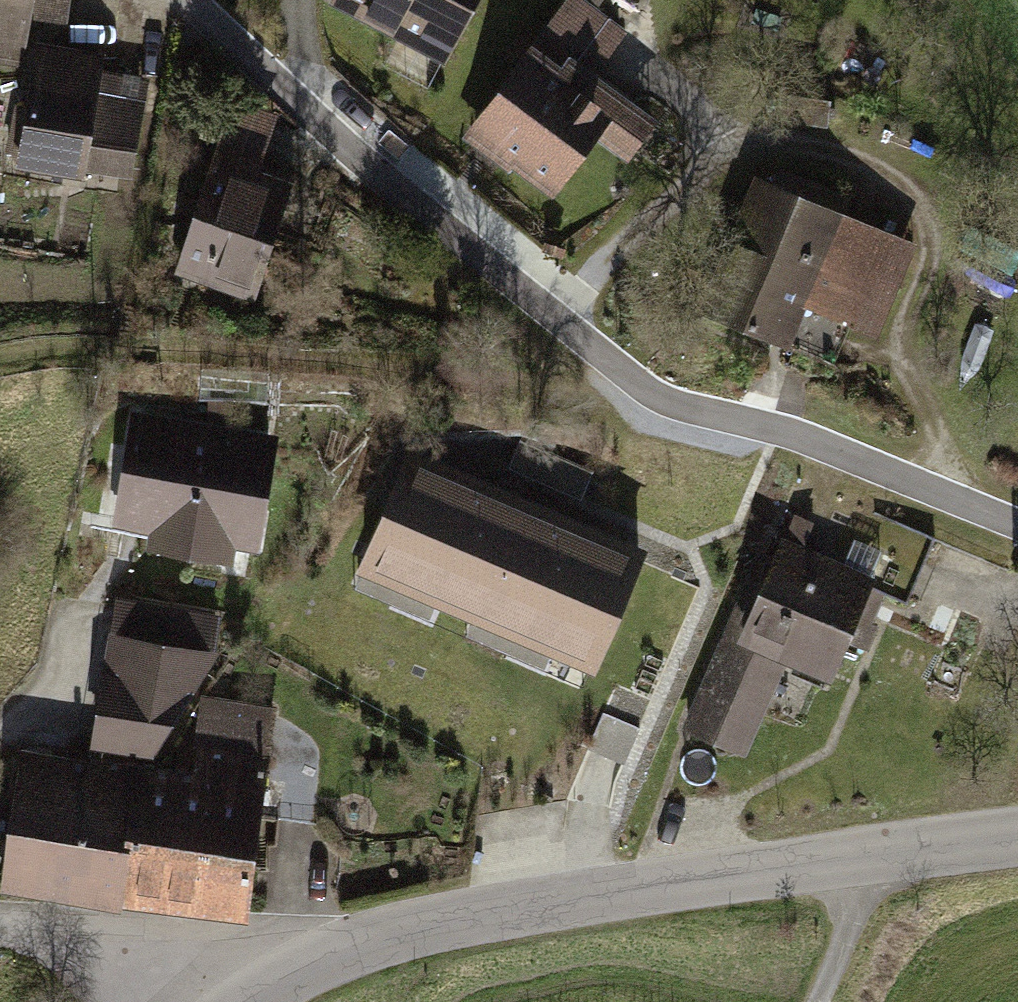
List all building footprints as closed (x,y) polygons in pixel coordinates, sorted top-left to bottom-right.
[(19,63),(28,0),(0,0),(0,61),(19,63)] [(435,50),(461,0),(339,0),(435,50)] [(576,0),(572,0),(475,127),(555,188),(598,131),(621,102),(588,77),(621,34),(576,0)] [(37,57),(22,154),(133,172),(142,117),(94,109),(100,67),(37,57)] [(652,125),(621,102),(598,131),(630,155),(652,125)] [(222,142),(180,266),(256,292),(290,191),(241,175),(249,152),(222,142)] [(765,183),(710,314),(777,342),(795,301),(849,325),(888,235),(765,183)] [(269,444),(141,422),(139,434),(124,518),(127,519),(160,524),(157,539),(228,552),(231,536),(253,540),(269,444)] [(125,532),(127,519),(124,518),(139,434),(114,430),(98,529),(125,532)] [(592,473),(522,443),(512,466),(582,496),(592,473)] [(640,558),(410,459),(357,582),(394,598),(403,577),(479,610),(471,631),(509,647),(518,626),(597,660),(640,558)] [(876,513),(848,577),(869,586),(908,603),(936,539),(876,513)] [(775,645),(788,651),(833,670),(869,586),(848,577),(782,548),(756,609),(785,621),(775,645)] [(121,606),(115,638),(210,655),(216,622),(121,606)] [(785,621),(756,609),(747,631),(733,625),(688,729),(744,753),(788,651),(775,645),(785,621)] [(152,750),(210,655),(115,638),(98,742),(152,750)] [(205,716),(200,758),(266,767),(271,725),(205,716)] [(137,772),(121,896),(246,904),(266,767),(200,758),(197,782),(137,772)] [(7,879),(121,896),(137,772),(93,765),(92,772),(23,764),(7,879)]
